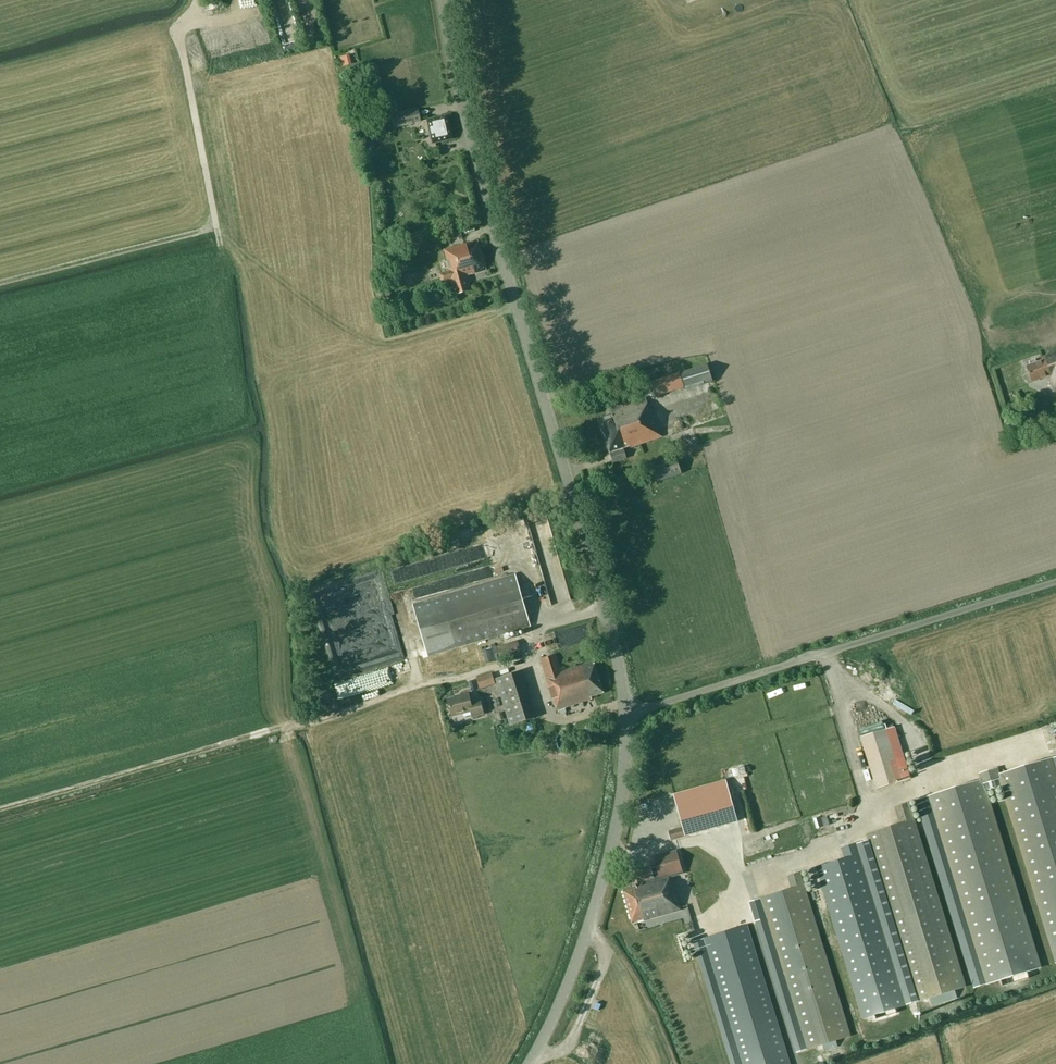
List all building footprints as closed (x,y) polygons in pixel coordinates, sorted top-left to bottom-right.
[(289,6),(276,9),(284,47),(297,44),(289,6)] [(689,19),(679,23),(684,36),(694,32),(689,19)] [(421,122),(418,108),(391,114),(394,128),(421,122)] [(442,143),(453,140),(447,117),(432,120),(437,140),(441,139),(442,143)] [(371,145),(368,134),(361,136),(364,147),(371,145)] [(428,160),(441,157),(439,148),(426,152),(428,160)] [(407,247),(424,242),(421,231),(404,237),(407,247)] [(467,276),(486,271),(478,241),(446,250),(448,258),(446,259),(450,271),(440,274),(443,284),(451,281),(455,296),(472,291),(467,276)] [(380,308),(391,305),(386,287),(375,290),(380,308)] [(1055,391),(1055,352),(1041,357),(1041,360),(1025,366),(1031,383),(1047,377),(1053,392),(1055,391)] [(708,365),(681,373),(686,390),(713,382),(708,365)] [(680,374),(678,374),(653,382),(657,396),(684,388),(680,374)] [(623,450),(662,438),(653,410),(650,411),(646,398),(624,405),(622,405),(611,408),(613,415),(598,419),(610,455),(613,463),(626,459),(623,450)] [(681,474),(678,463),(675,457),(649,466),(655,483),(681,474)] [(569,604),(548,513),(528,518),(549,608),(569,604)] [(427,656),(530,626),(514,573),(412,603),(427,656)] [(556,655),(540,660),(546,678),(545,678),(553,702),(555,701),(557,710),(591,699),(590,697),(602,693),(593,662),(561,672),(556,655)] [(534,718),(521,672),(495,679),(509,726),(534,718)] [(495,684),(492,673),(476,678),(480,688),(495,684)] [(472,717),(483,714),(480,700),(470,702),(468,694),(447,699),(451,715),(470,711),(472,717)] [(860,737),(877,790),(911,778),(904,757),(896,760),(886,729),(860,737)] [(1053,759),(1000,774),(1000,775),(1001,778),(1055,960),(1055,769),(1053,759)] [(982,784),(1001,778),(1000,775),(1000,774),(998,767),(978,773),(981,782),(929,798),(986,981),(1038,965),(982,784)] [(726,780),(673,795),(685,837),(738,823),(726,780)] [(899,823),(866,834),(917,1001),(964,987),(907,802),(894,806),(899,823)] [(664,845),(670,844),(666,830),(661,832),(664,845)] [(905,1005),(855,844),(840,848),(843,859),(815,867),(862,1018),(905,1005)] [(682,872),(678,856),(676,851),(654,857),(657,867),(635,873),(638,885),(623,889),(632,923),(680,910),(673,885),(671,885),(668,876),(682,872)] [(849,1036),(799,872),(786,876),(790,889),(760,898),(760,900),(753,902),(755,910),(763,908),(806,1049),(849,1036)] [(672,877),(680,904),(694,899),(686,873),(672,877)] [(745,925),(703,938),(742,1063),(788,1063),(745,925)] [(888,1019),(898,1015),(897,1010),(886,1013),(888,1019)]
